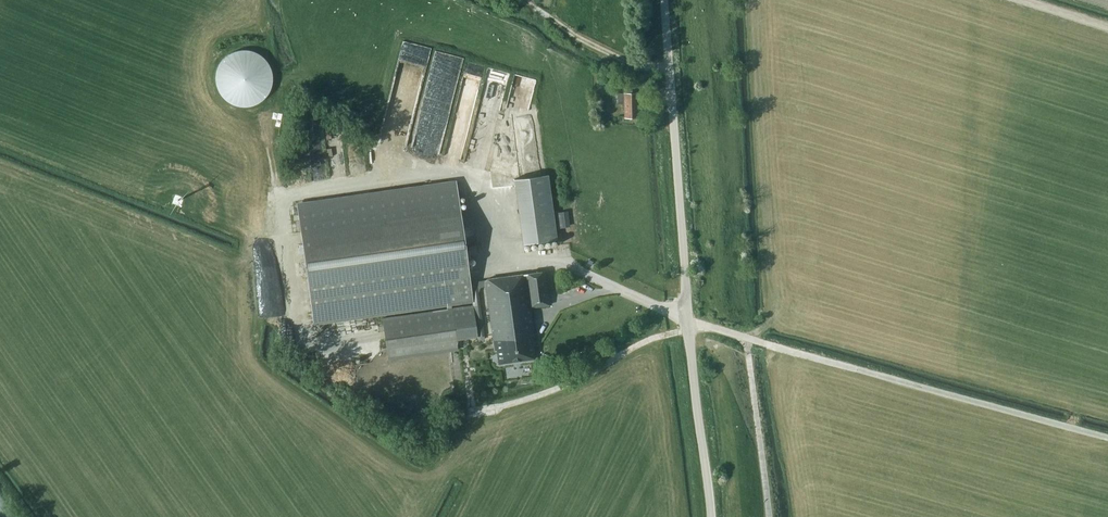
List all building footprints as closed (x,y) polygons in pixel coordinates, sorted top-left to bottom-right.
[(276,97),(265,54),(219,66),(229,109),(276,97)] [(598,80),(618,87),(621,80),(600,73),(598,80)] [(640,93),(625,93),(618,93),(618,103),(625,103),(625,105),(626,117),(641,117),(640,93)] [(514,181),(523,245),(556,241),(547,176),(514,181)] [(314,322),(379,313),(446,304),(447,310),(383,318),(389,359),(457,350),(456,342),(484,338),(480,306),(452,310),(451,303),(472,300),(471,289),(485,287),(494,351),(497,350),(499,363),(523,360),(523,359),(536,357),(529,307),(549,305),(545,273),(470,283),(456,180),(296,202),(314,322)] [(554,214),(556,230),(563,229),(562,220),(566,220),(565,213),(554,214)]
